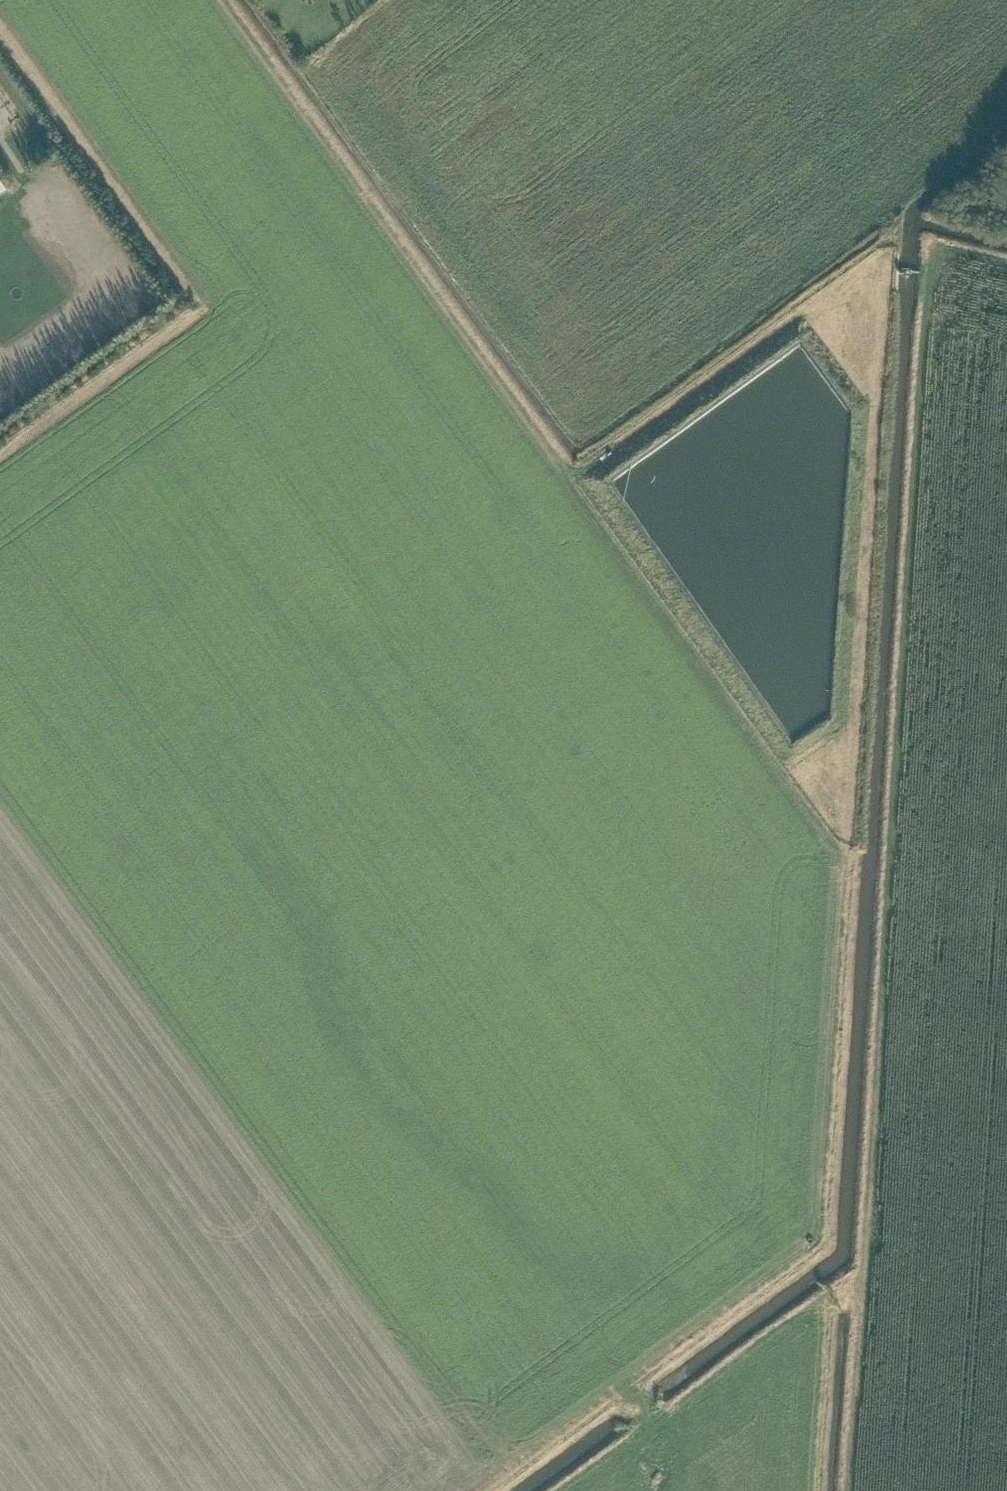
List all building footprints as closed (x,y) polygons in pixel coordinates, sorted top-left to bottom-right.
[(8,187),(0,176),(0,193),(8,187)]
